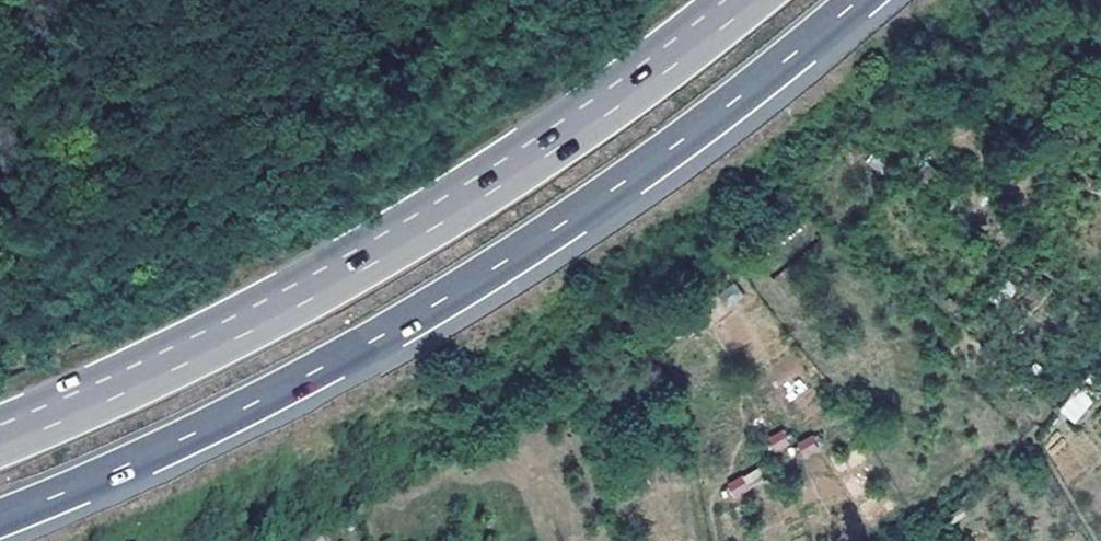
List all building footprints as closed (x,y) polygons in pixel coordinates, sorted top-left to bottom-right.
[(1058,412),(1077,424),(1094,398),(1075,386),(1058,412)] [(802,457),(820,451),(815,435),(797,441),(802,457)] [(734,496),(764,480),(758,469),(728,484),(734,496)]
